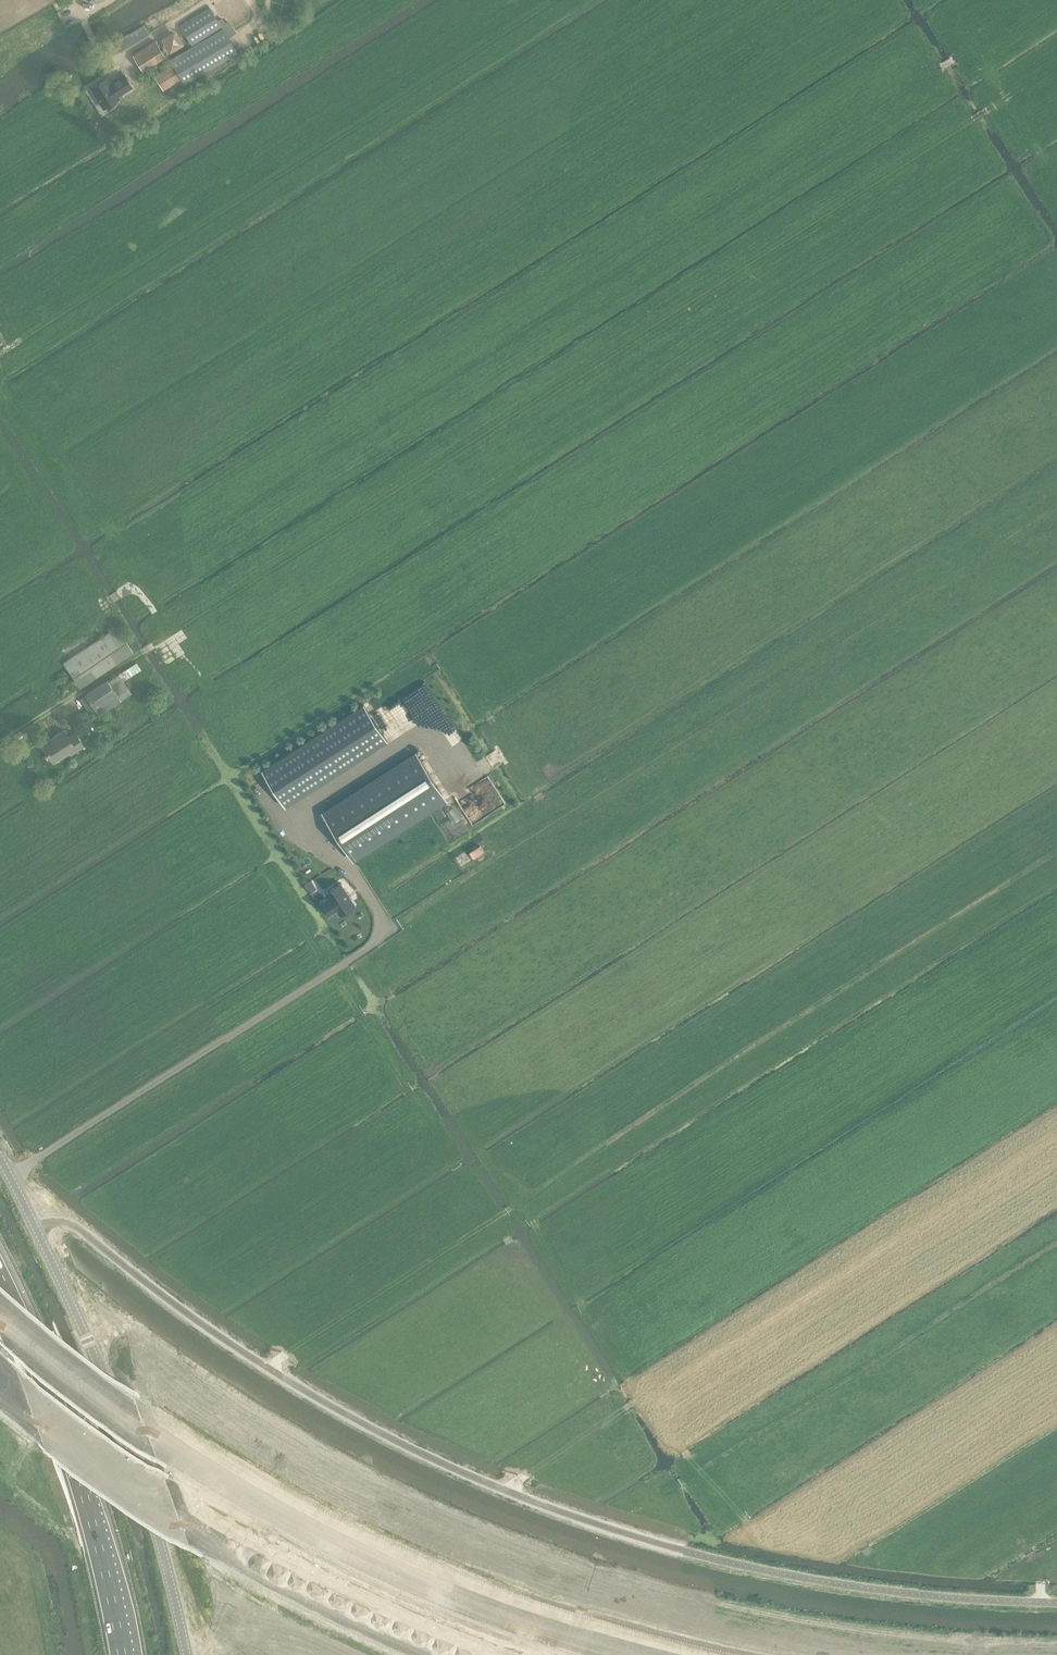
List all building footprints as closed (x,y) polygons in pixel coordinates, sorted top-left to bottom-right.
[(183,83),(236,52),(228,38),(236,32),(228,20),(220,25),(209,7),(180,26),(192,44),(221,26),(223,29),(170,60),(173,65),(154,76),(162,89),(168,86),(172,91),(181,86),(177,80),(181,78),(183,83)] [(118,38),(122,48),(151,35),(146,25),(118,38)] [(160,38),(169,52),(182,43),(174,30),(160,38)] [(155,41),(133,55),(143,71),(165,57),(155,41)] [(119,96),(133,87),(129,80),(124,73),(110,81),(107,76),(101,80),(100,79),(93,83),(94,84),(90,87),(103,108),(120,98),(119,96)] [(9,341),(0,329),(0,347),(9,341)] [(63,663),(80,688),(133,652),(116,628),(63,663)] [(86,695),(80,699),(87,710),(93,706),(94,708),(99,715),(132,693),(119,674),(108,682),(107,681),(85,695),(86,695)] [(364,704),(262,769),(286,806),(387,740),(364,704)] [(64,730),(42,744),(47,753),(49,752),(54,761),(69,751),(70,753),(83,745),(75,733),(68,737),(64,730)] [(416,753),(324,812),(353,859),(446,799),(416,753)] [(474,857),(485,850),(481,843),(469,850),(474,857)] [(315,877),(307,882),(312,891),(321,886),(315,877)] [(328,897),(321,901),(329,914),(337,909),(340,914),(355,904),(341,882),(325,892),(328,897)]
